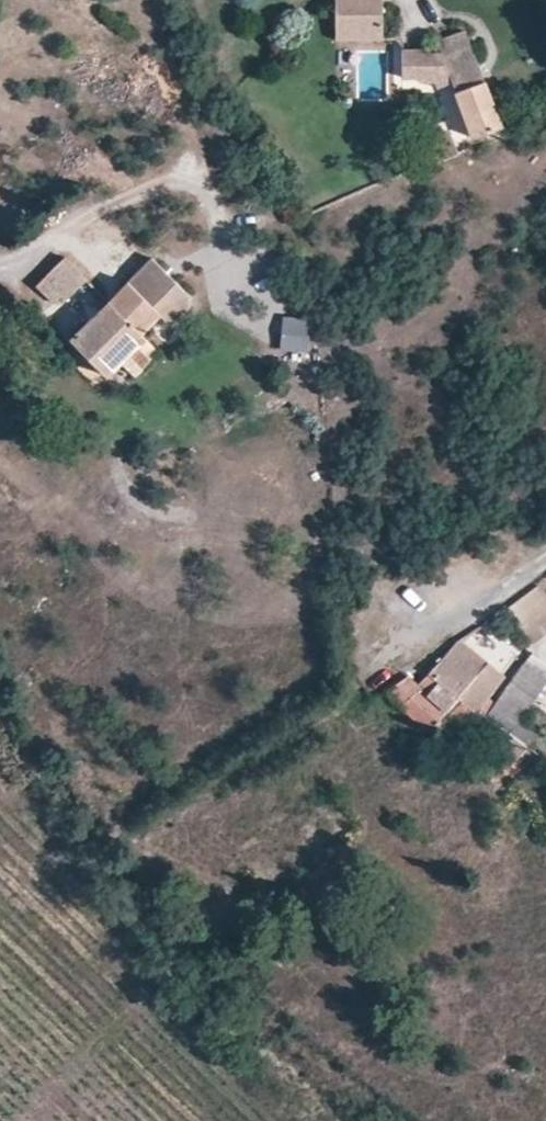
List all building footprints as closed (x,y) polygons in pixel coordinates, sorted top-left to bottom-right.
[(385,0),(339,0),(339,44),(386,43),(385,0)] [(472,140),(502,126),(466,33),(434,43),(439,54),(421,54),(421,50),(399,50),(399,80),(418,80),(418,84),(433,84),(433,91),(450,85),(472,140)] [(410,145),(403,133),(390,138),(396,151),(410,145)] [(59,303),(83,278),(66,261),(42,286),(59,303)] [(188,297),(151,261),(77,337),(112,371),(149,334),(146,330),(159,316),(165,322),(175,322),(189,307),(188,297)] [(313,320),(285,318),(282,351),(310,353),(313,320)] [(505,609),(532,645),(545,635),(545,592),(539,583),(505,609)] [(461,639),(449,655),(476,677),(459,697),(463,699),(491,662),(461,639)] [(432,676),(459,697),(476,677),(449,655),(432,676)] [(481,713),(509,675),(491,662),(463,699),(481,713)] [(545,685),(545,680),(523,665),(488,718),(512,735),(545,685)] [(459,697),(432,676),(423,687),(411,678),(385,694),(428,735),(435,729),(443,735),(438,742),(447,749),(465,732),(500,750),(513,736),(512,735),(488,718),(481,713),(463,699),(459,697)] [(512,765),(528,747),(513,736),(500,750),(498,753),(512,765)]
